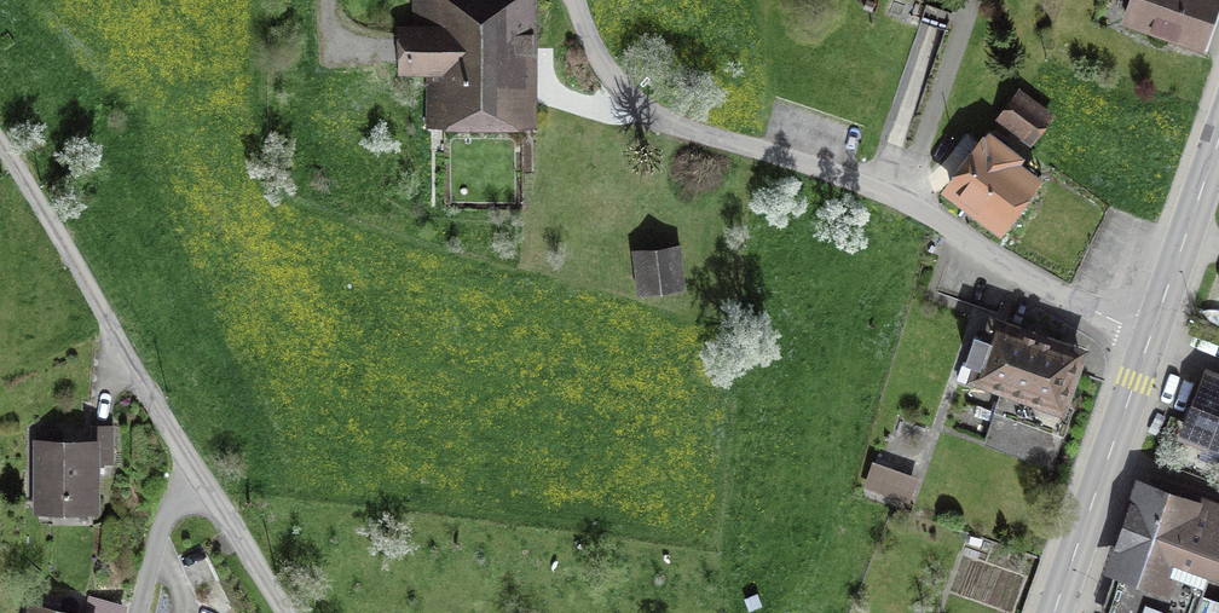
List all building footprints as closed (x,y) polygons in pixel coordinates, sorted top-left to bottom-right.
[(519,59),(534,59),(534,0),(444,0),(444,29),(381,29),(381,71),(444,71),(444,111),(519,111),(519,59)] [(1128,17),(1182,36),(1181,40),(1206,49),(1218,12),(1218,3),(1218,0),(1134,0),(1128,17)] [(1046,114),(1020,95),(1004,117),(1030,136),(1046,114)] [(1000,223),(1031,179),(1011,164),(1017,155),(989,136),(952,189),(1000,223)] [(644,284),(675,281),(672,252),(642,255),(644,284)] [(977,376),(1008,388),(989,441),(1050,463),(1070,409),(1062,406),(1080,351),(997,322),(990,339),(978,335),(968,361),(981,365),(977,376)] [(1211,375),(1187,434),(1218,447),(1218,378),(1211,375)] [(106,445),(42,447),(43,519),(107,518),(106,445)] [(1218,540),(1218,502),(1191,493),(1187,504),(1143,489),(1117,565),(1123,567),(1108,612),(1194,612),(1218,540)]
